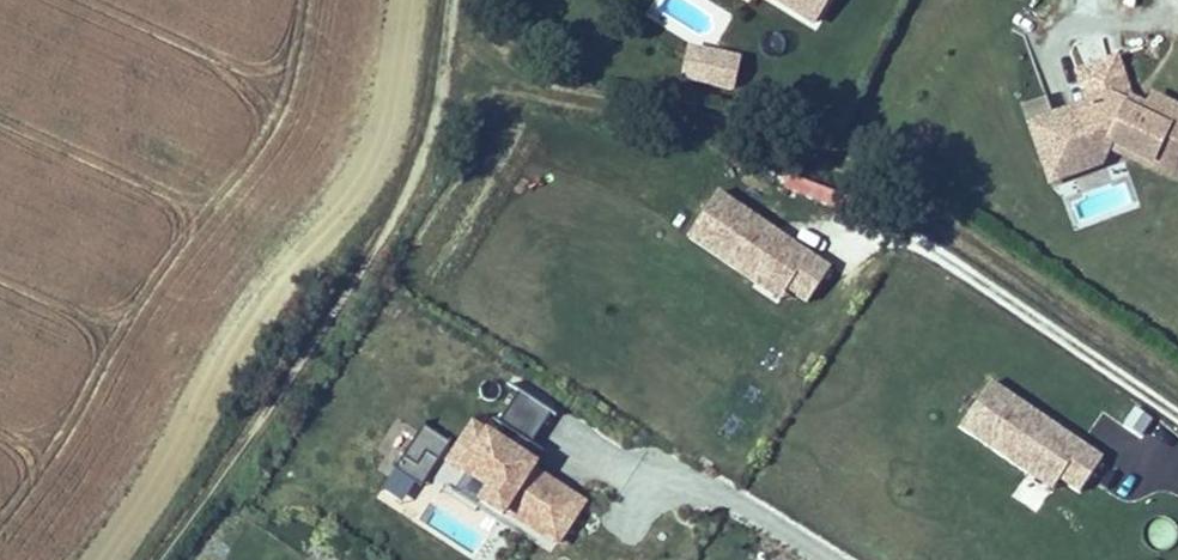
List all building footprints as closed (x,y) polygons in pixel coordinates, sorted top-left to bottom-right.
[(741,17),(750,3),(751,0),(715,0),(741,17)] [(825,0),(751,0),(750,3),(802,36),(825,0)] [(734,89),(739,51),(685,43),(679,81),(734,89)] [(1177,166),(1177,136),(1139,118),(1132,133),(1130,137),(1113,129),(1115,124),(1097,116),(1030,139),(1044,178),(1087,163),(1094,166),(1106,172),(1110,166),(1165,193),(1177,166)] [(1132,133),(1115,124),(1113,129),(1130,137),(1132,133)] [(1038,205),(1090,187),(1088,179),(1094,166),(1087,163),(1044,178),(1030,139),(1016,144),(1038,205)] [(1165,193),(1110,166),(1106,172),(1162,199),(1165,193)] [(828,266),(716,190),(689,230),(800,306),(828,266)] [(1093,451),(988,379),(961,419),(1066,490),(1093,451)] [(551,417),(511,393),(495,419),(535,443),(551,417)] [(448,438),(422,423),(394,469),(420,484),(448,438)] [(591,497),(469,426),(444,470),(566,540),(591,497)] [(1177,545),(1175,517),(1144,519),(1146,547),(1177,545)]
